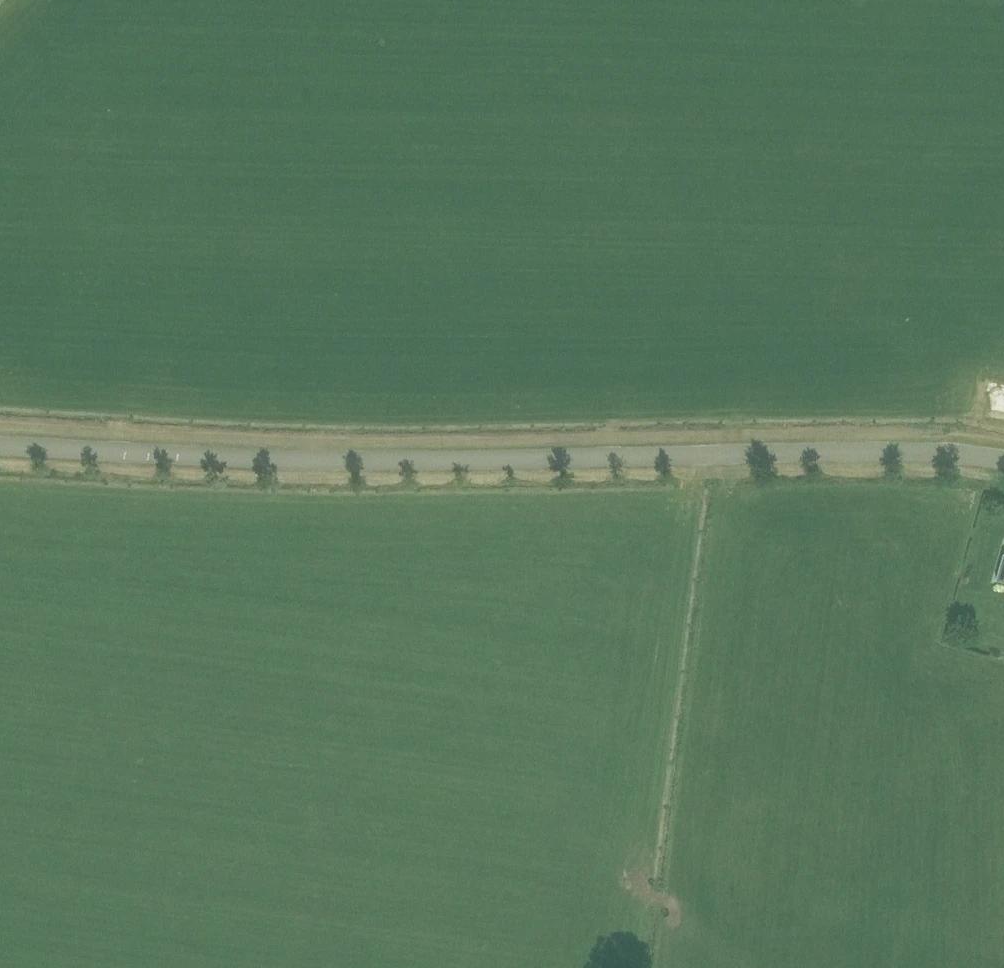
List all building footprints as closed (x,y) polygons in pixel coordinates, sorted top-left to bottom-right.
[(990,609),(1003,614),(1003,579),(1000,578),(990,609)]
